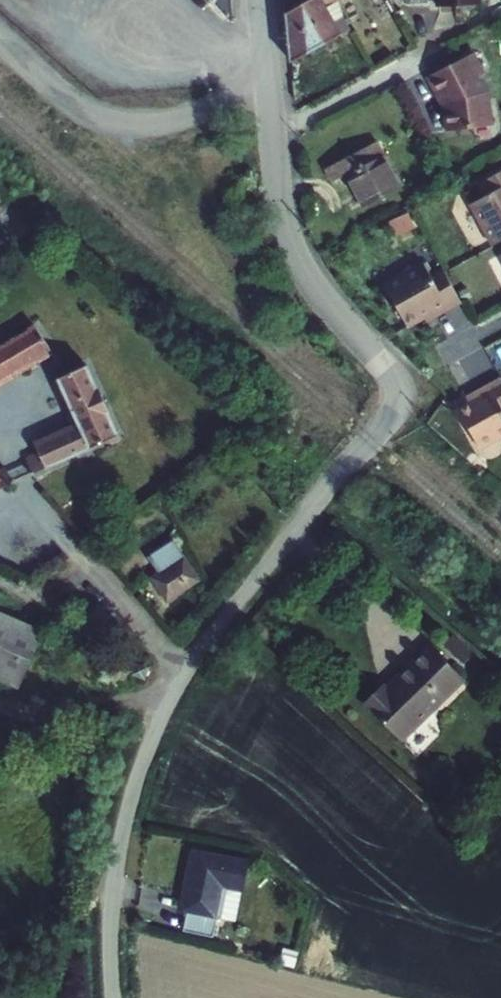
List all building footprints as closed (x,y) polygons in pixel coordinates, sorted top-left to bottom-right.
[(230,22),(233,22),(232,0),(211,0),(230,22)] [(307,0),(285,0),(286,12),(307,0)] [(288,37),(338,9),(337,0),(307,0),(286,12),(288,37)] [(475,5),(475,0),(436,0),(436,7),(456,6),(462,12),(470,11),(475,5)] [(338,9),(288,37),(290,61),(350,29),(338,9)] [(473,53),(427,77),(439,101),(443,98),(446,104),(446,111),(444,114),(446,132),(491,125),(487,91),(480,78),(482,71),(473,53)] [(364,207),(400,187),(375,141),(326,168),(333,182),(346,174),(364,207)] [(477,184),(484,197),(470,204),(493,245),(500,241),(500,171),(477,184)] [(426,322),(461,303),(442,269),(430,275),(423,263),(384,284),(407,326),(423,317),(426,322)] [(51,351),(36,326),(0,348),(0,381),(51,351)] [(26,459),(33,474),(118,435),(86,365),(58,377),(75,415),(70,417),(74,426),(35,444),(39,454),(26,459)] [(500,377),(466,396),(468,401),(458,408),(480,449),(500,438),(500,378),(500,377)] [(12,483),(6,468),(0,471),(0,489),(12,483)] [(201,580),(174,540),(148,558),(158,573),(151,578),(167,603),(201,580)] [(20,685),(43,630),(0,612),(0,677),(20,685)] [(401,741),(465,680),(431,645),(396,678),(398,681),(389,690),(383,684),(364,702),(401,741)] [(150,667),(135,662),(130,674),(145,680),(150,667)] [(192,852),(181,911),(187,912),(183,931),(213,937),(217,918),(236,921),(242,890),(244,890),(250,863),(192,852)]
